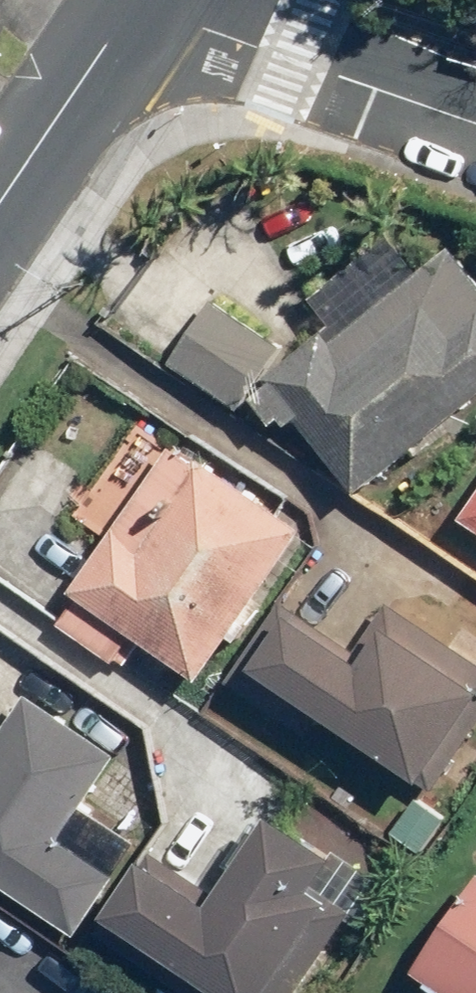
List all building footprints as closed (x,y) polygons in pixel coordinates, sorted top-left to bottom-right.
[(456,242),(334,338),(326,327),(269,371),(274,379),(256,393),(277,420),(286,413),(294,423),(304,415),(362,488),(475,399),(475,267),(456,242)] [(282,343),(212,298),(172,359),(242,405),(282,343)] [(307,525),(176,438),(75,589),(78,591),(59,620),(116,659),(136,629),(206,676),(307,525)] [(466,514),(475,521),(475,499),(466,514)] [(391,597),(357,645),(283,595),(227,675),(420,809),(475,729),(475,656),(391,597)] [(82,933),(123,870),(66,833),(121,749),(30,689),(0,734),(0,880),(82,933)] [(149,886),(113,945),(195,992),(277,992),(332,900),(260,858),(219,927),(149,886)] [(417,968),(455,992),(475,992),(475,880),(417,968)]
